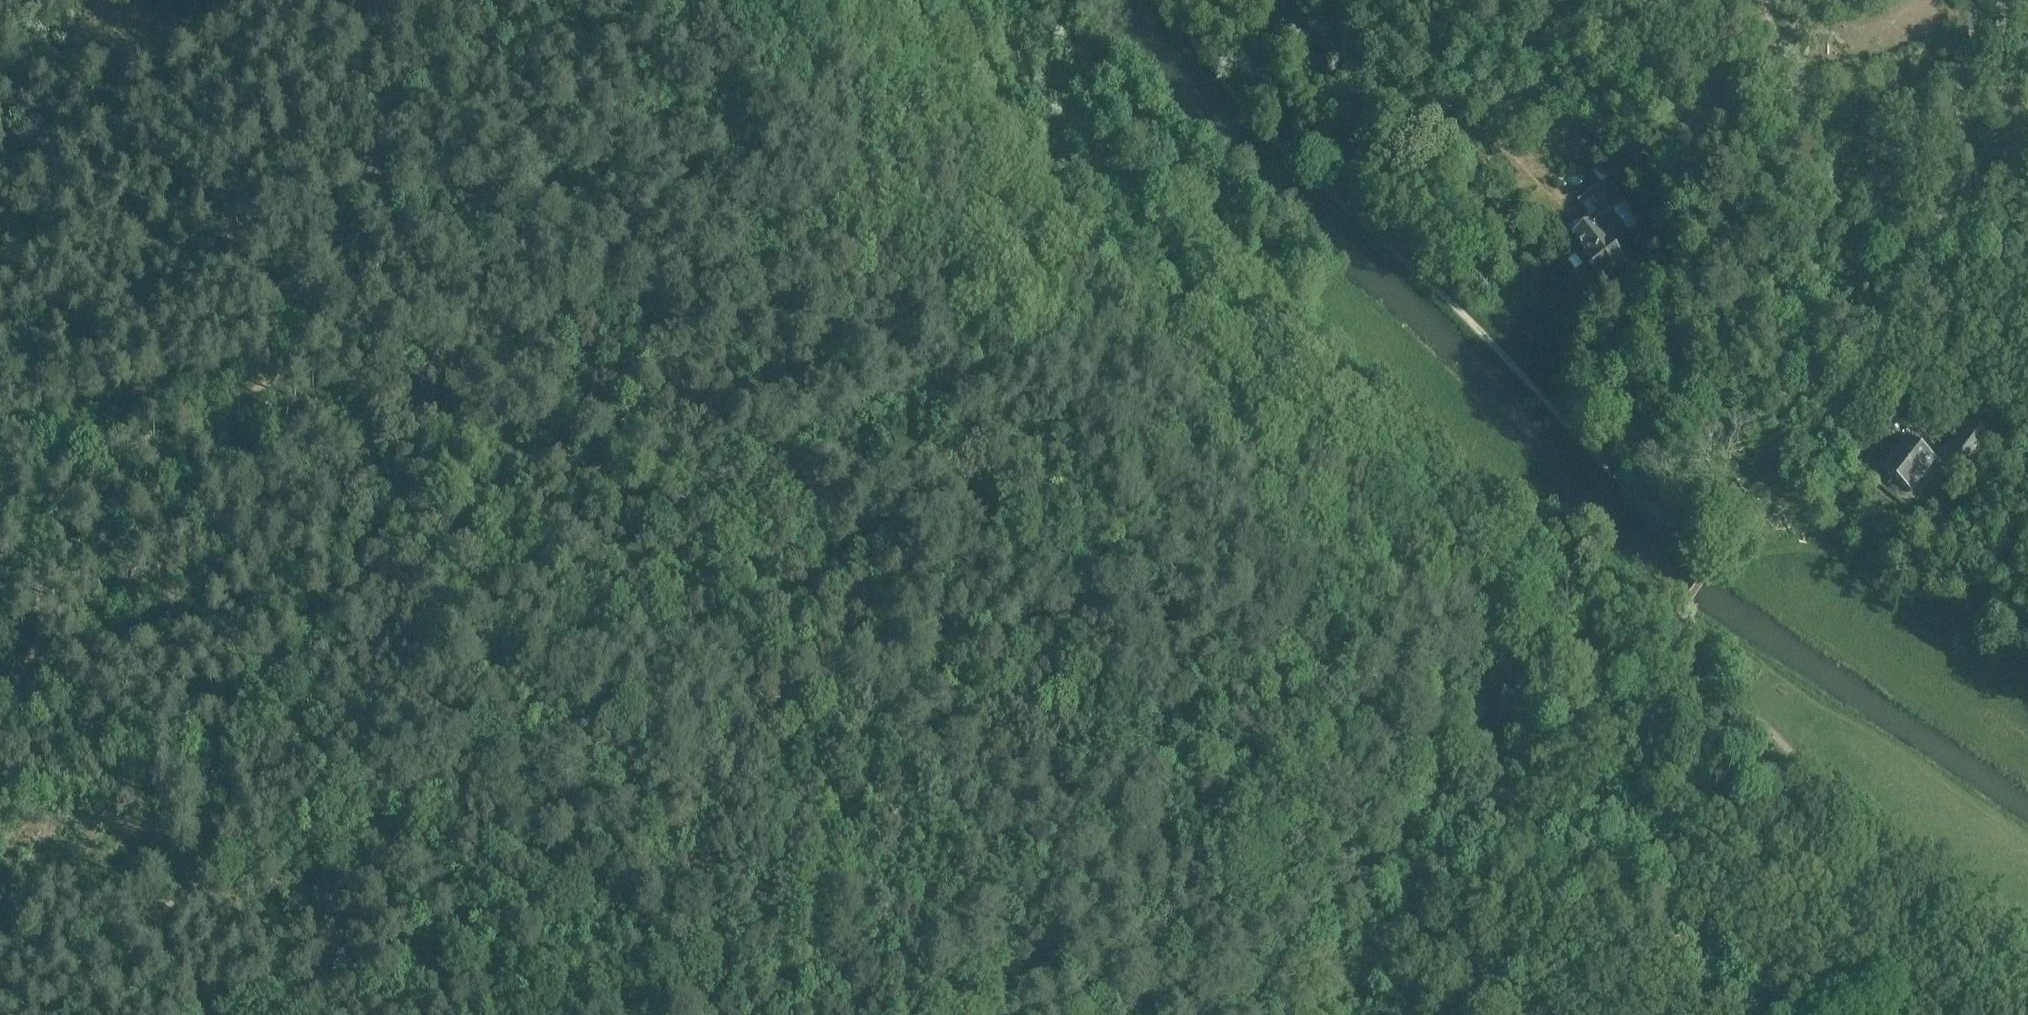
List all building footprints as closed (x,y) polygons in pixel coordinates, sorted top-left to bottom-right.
[(1594,222),(1575,236),(1590,255),(1586,257),(1601,276),(1621,260),(1599,231),(1608,224),(1604,219),(1610,214),(1607,211),(1622,199),(1607,180),(1578,203),(1594,222)] [(1639,238),(1643,246),(1654,240),(1651,232),(1639,238)] [(1968,459),(1977,467),(1984,459),(1996,469),(2007,456),(1994,446),(1994,447),(1984,439),(1987,436),(1973,425),(1951,452),(1965,463),(1968,459)] [(1905,441),(1883,469),(1911,490),(1933,462),(1917,450),(1923,443),(1912,434),(1906,442),(1905,441)]
